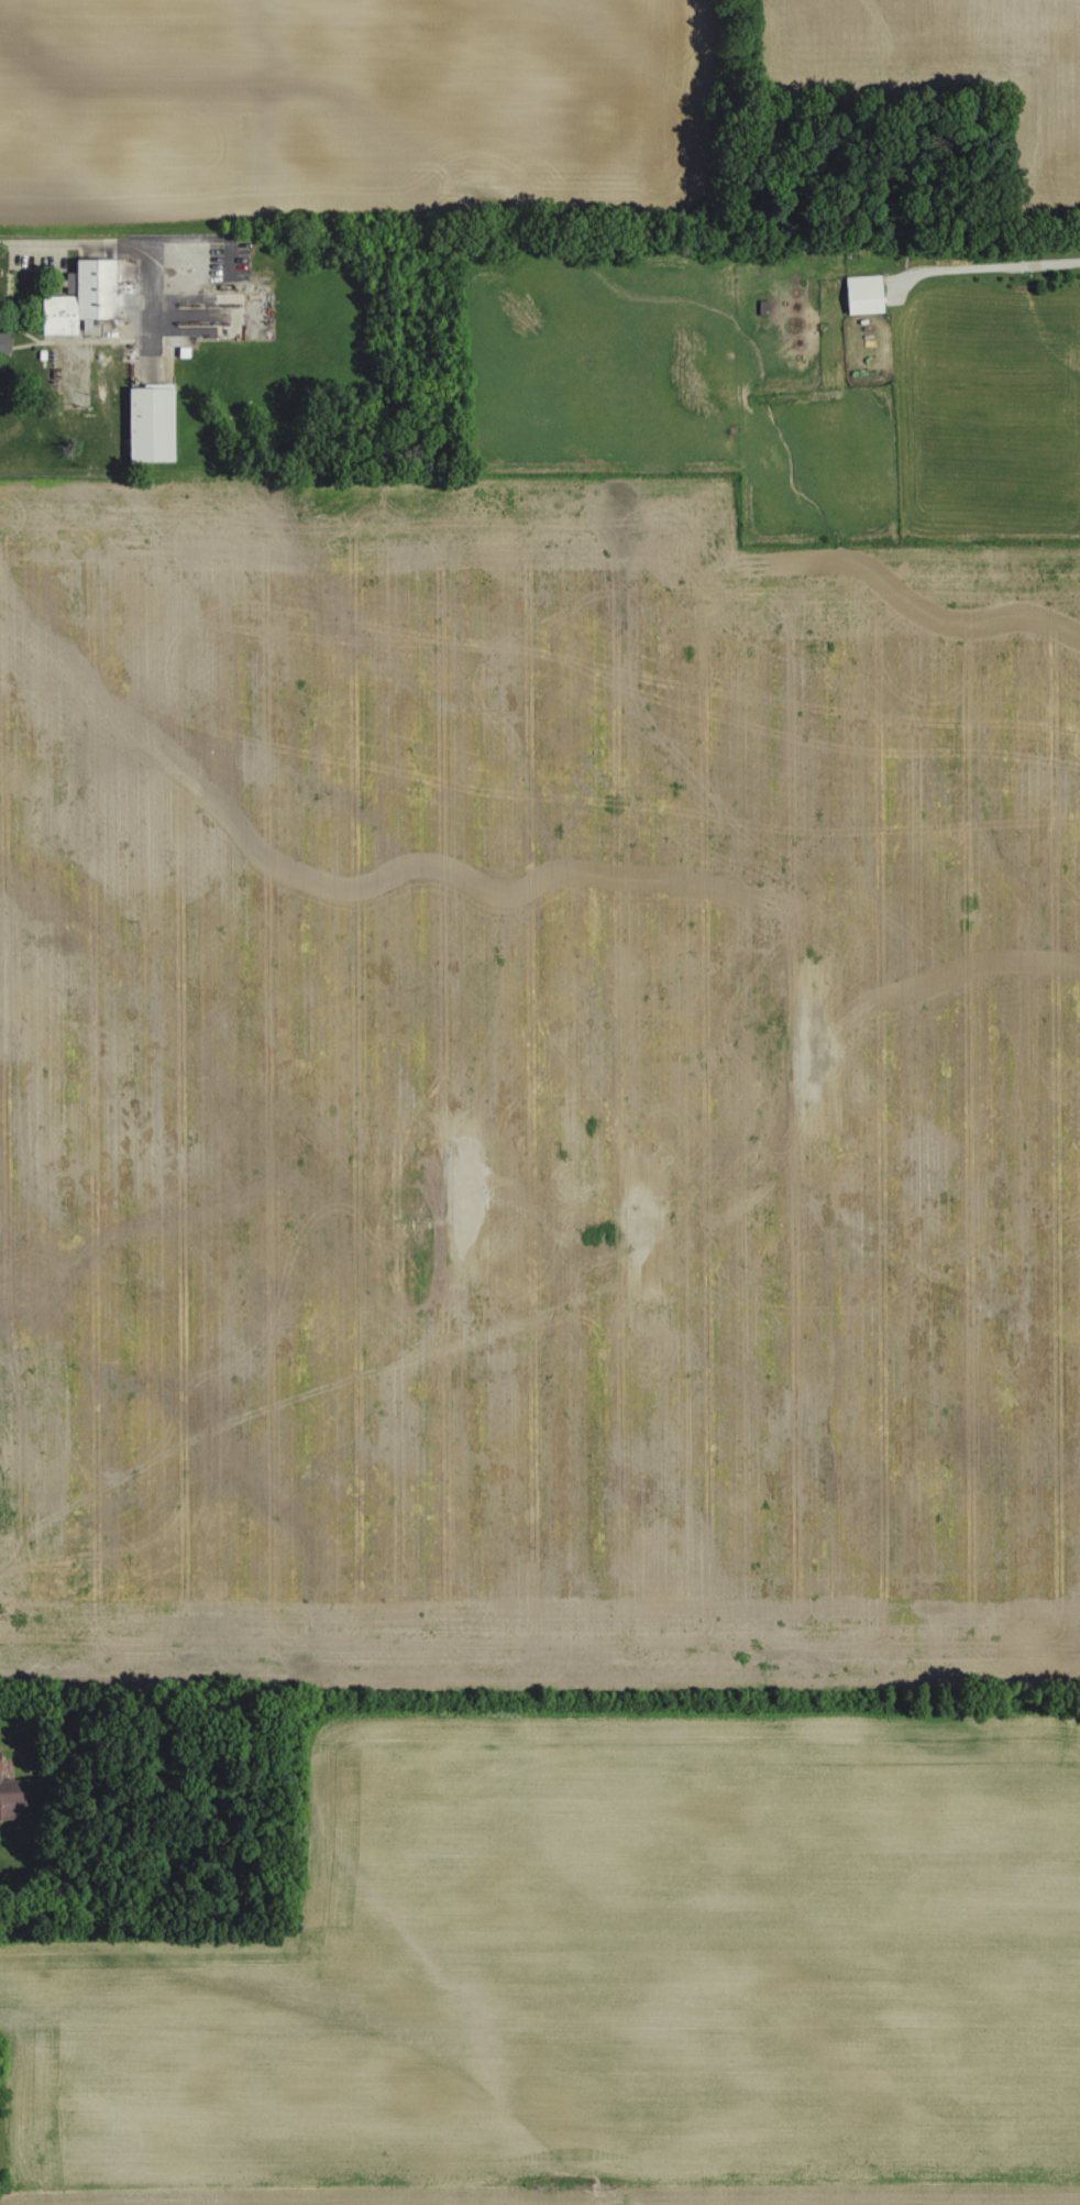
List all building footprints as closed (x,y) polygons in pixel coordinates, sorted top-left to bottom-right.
[(110,257),(71,258),(71,272),(65,272),(65,295),(37,295),(38,334),(73,334),(73,318),(111,317),(110,257)] [(880,312),(878,274),(843,276),(844,313),(880,312)] [(170,386),(124,386),(123,460),(169,461),(170,386)] [(14,1817),(14,1804),(23,1803),(21,1778),(0,1779),(0,1818),(14,1817)]
